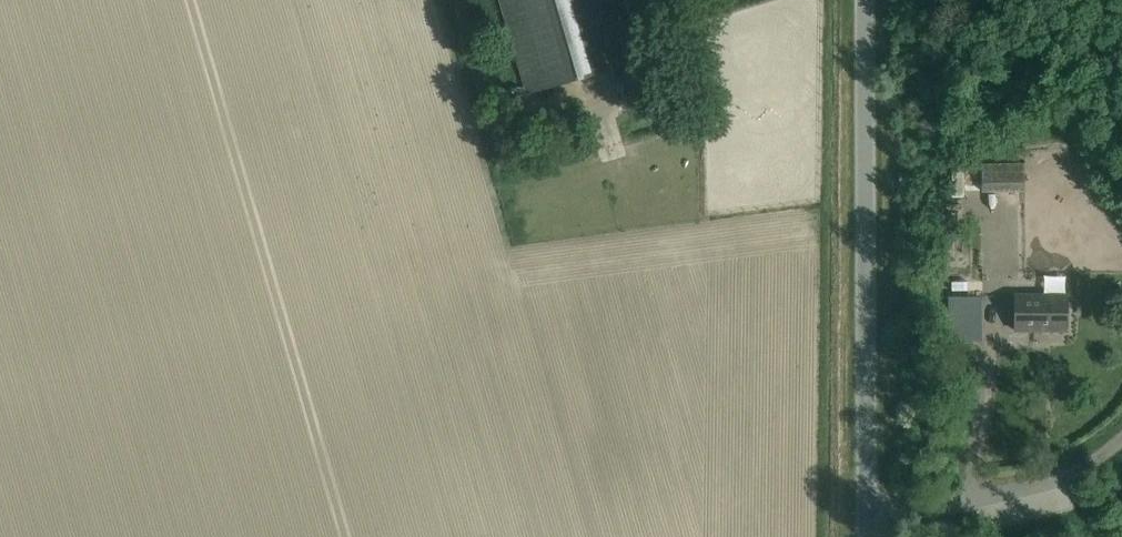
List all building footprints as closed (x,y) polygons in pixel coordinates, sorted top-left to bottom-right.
[(527,93),(633,63),(614,0),(500,0),(527,93)] [(982,164),(982,191),(1023,191),(1023,163),(982,164)] [(1066,330),(1066,294),(1014,295),(1014,330),(1066,330)]
